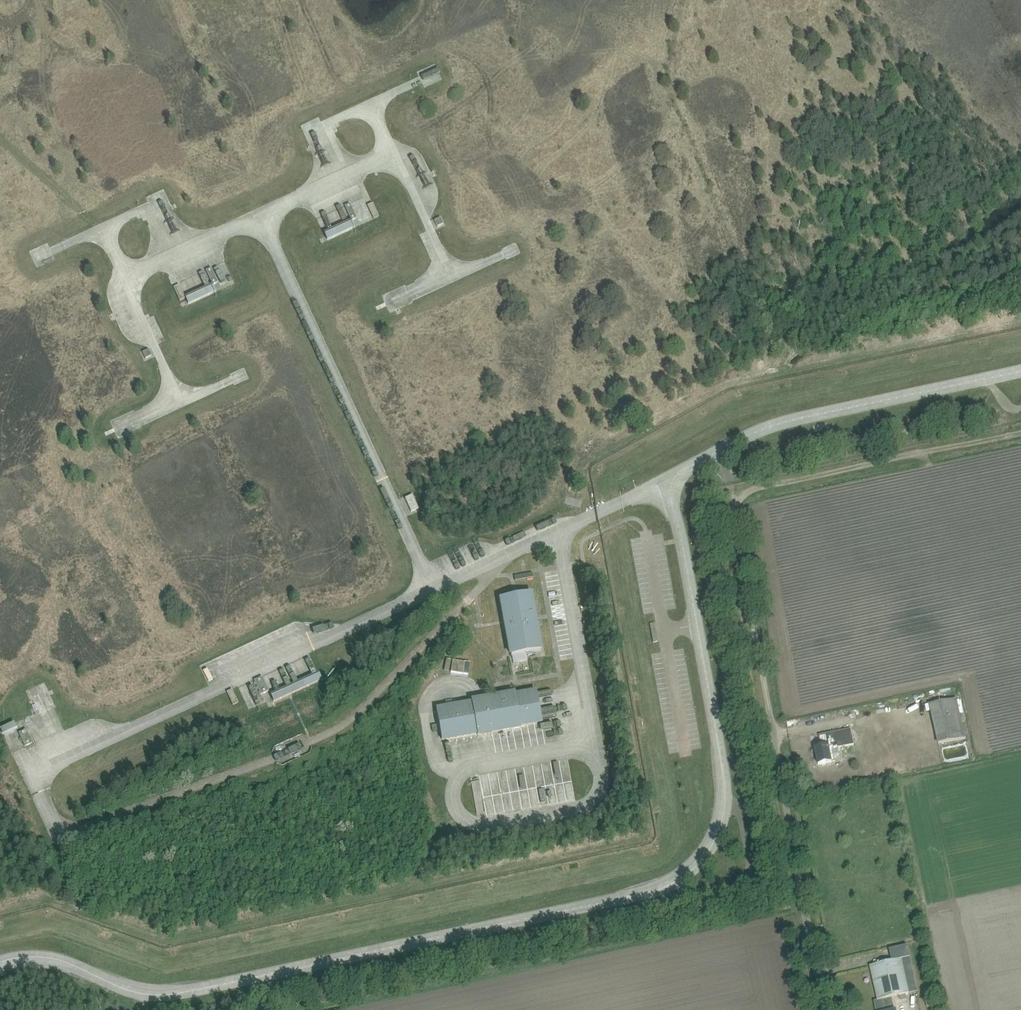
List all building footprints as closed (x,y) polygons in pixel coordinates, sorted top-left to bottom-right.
[(368,206),(372,216),(373,219),(379,216),(373,203),(368,206)] [(350,204),(345,206),(352,221),(357,218),(350,204)] [(437,227),(443,224),(441,218),(434,221),(437,227)] [(213,285),(218,282),(211,268),(206,271),(213,285)] [(180,300),(185,297),(179,284),(174,287),(180,300)] [(149,350),(143,353),(146,359),(152,356),(149,350)] [(411,512),(419,508),(412,495),(405,498),(411,512)] [(527,661),(526,653),(541,651),(536,622),(538,622),(537,614),(534,614),(530,593),(501,598),(512,656),(513,664),(527,661)] [(453,660),(451,672),(469,675),(471,663),(453,660)] [(269,691),(262,677),(254,681),(261,695),(269,691)] [(239,703),(233,690),(227,692),(233,705),(239,703)] [(542,721),(537,722),(532,694),(537,693),(537,692),(515,696),(515,694),(512,695),(472,702),(472,704),(437,710),(442,739),(477,733),(478,735),(521,727),(521,725),(542,721)] [(957,699),(930,705),(938,744),(966,738),(957,699)] [(26,729),(19,733),(25,746),(32,743),(26,729)] [(851,729),(829,733),(820,735),(822,747),(816,748),(819,764),(832,762),(830,749),(854,745),(851,729)] [(910,994),(902,960),(871,967),(878,1001),(883,1000),(889,998),(910,994)] [(933,997),(925,998),(928,1008),(935,1007),(933,997)] [(889,998),(883,1000),(885,1009),(892,1009),(889,998)]
